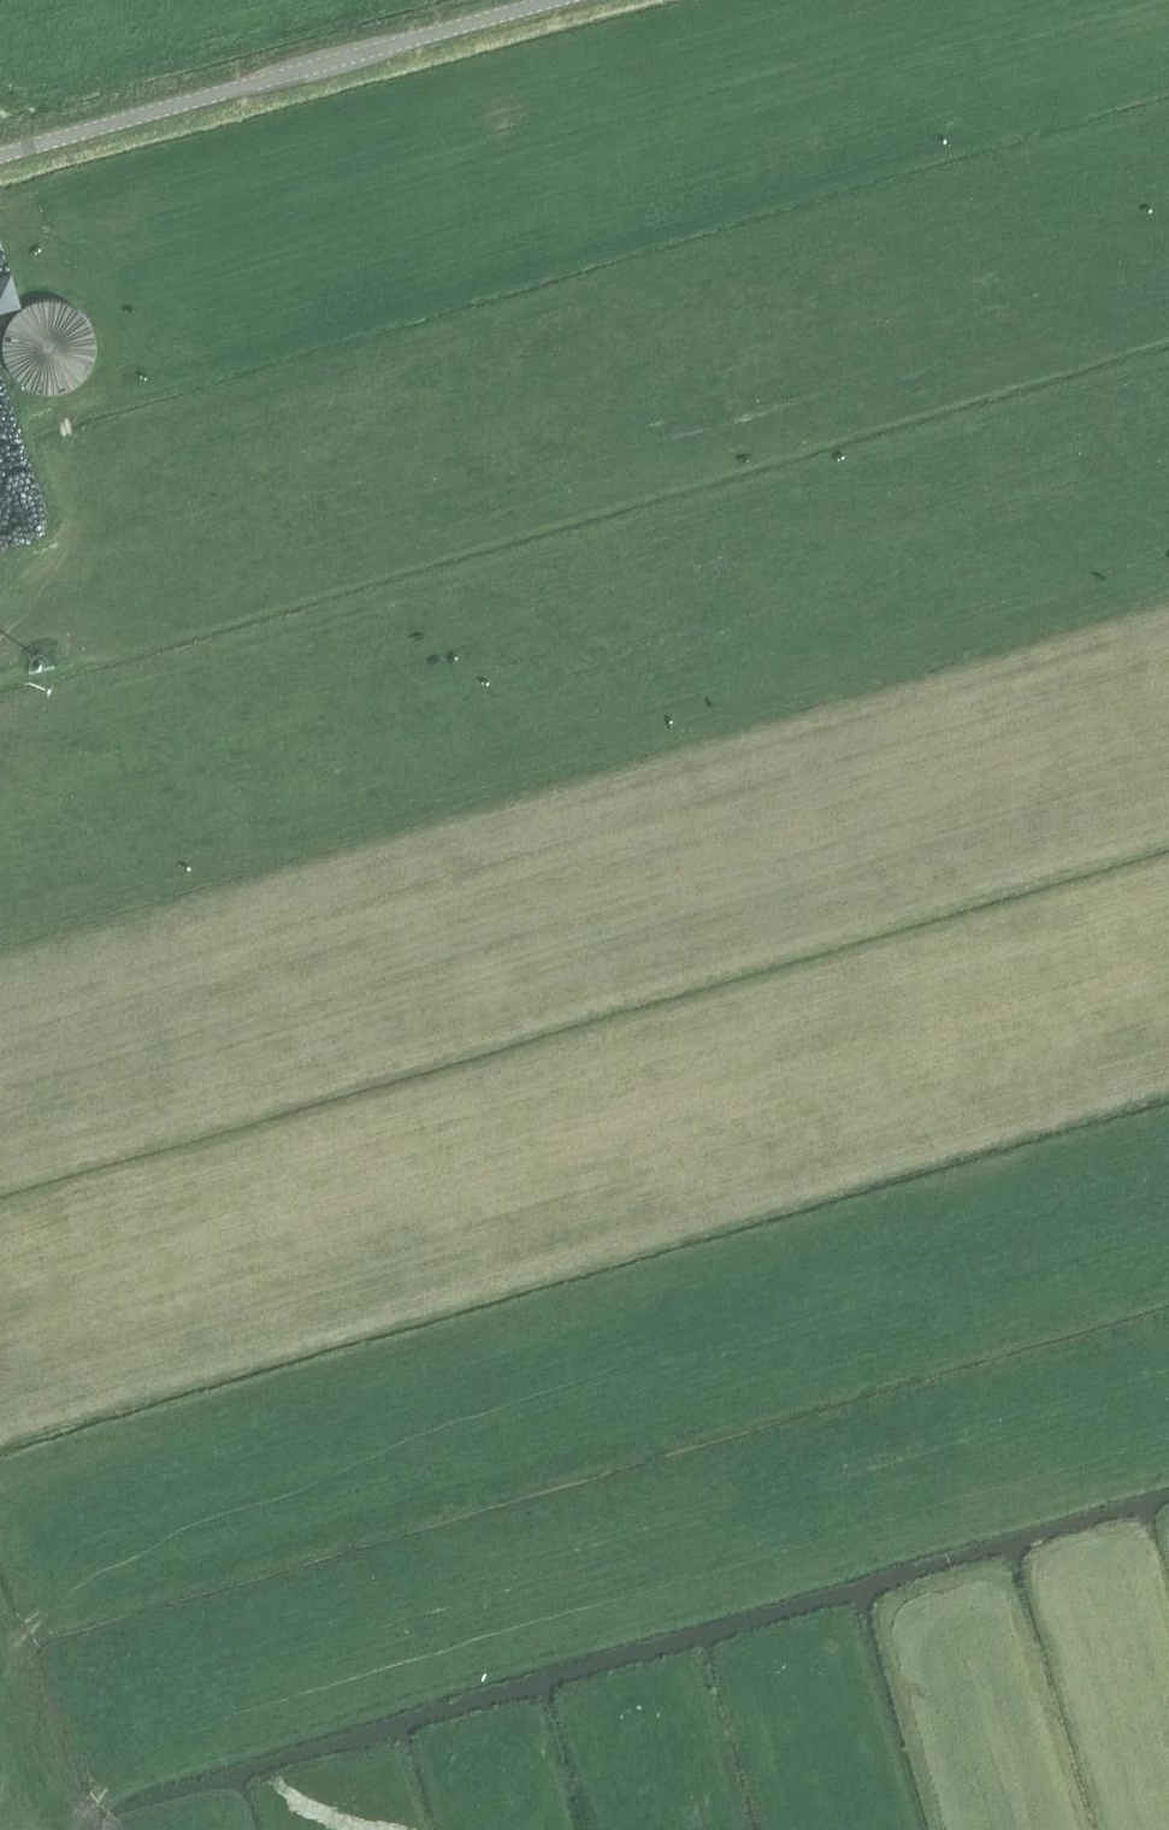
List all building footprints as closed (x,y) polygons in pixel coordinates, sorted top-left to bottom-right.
[(0,272),(0,309),(22,303),(12,269),(0,272)]
